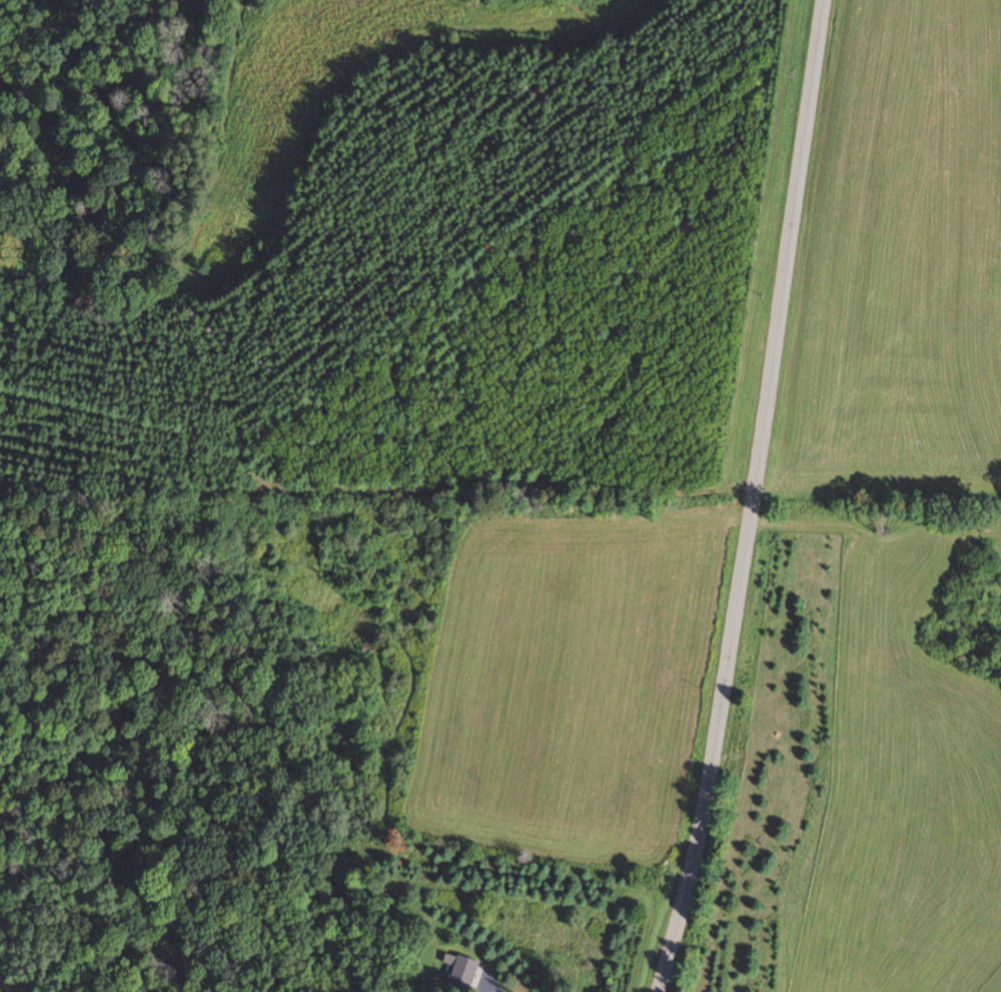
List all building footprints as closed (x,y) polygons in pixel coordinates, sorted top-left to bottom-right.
[(469,991),(479,963),(457,956),(447,985),(469,991)]
